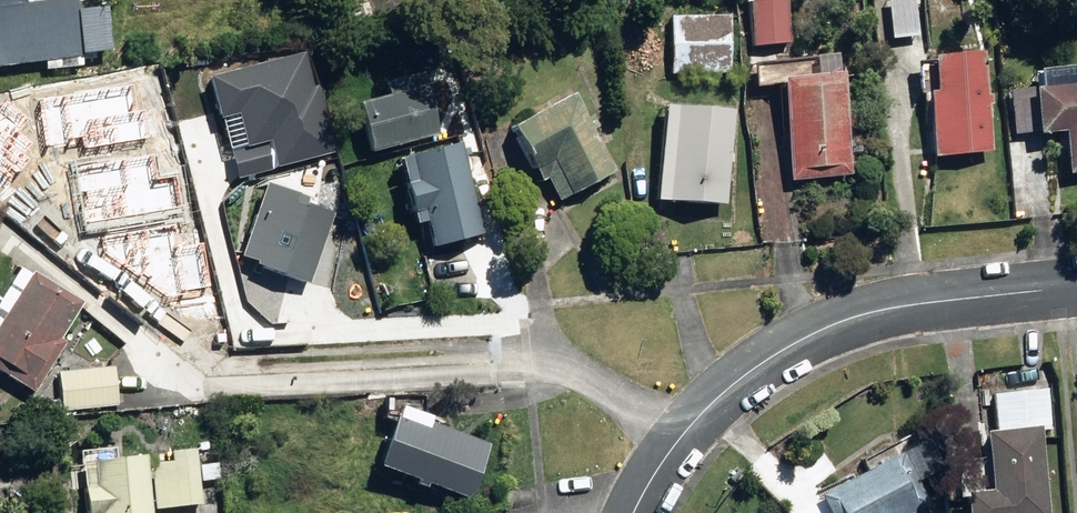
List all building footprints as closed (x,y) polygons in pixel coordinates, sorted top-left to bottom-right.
[(45,61),(47,72),(85,66),(83,56),(113,51),(106,7),(78,10),(77,0),(50,0),(29,3),(29,0),(0,0),(0,67),(45,61)] [(934,64),(929,0),(871,0),(874,38),(880,37),(884,77),(917,74),(917,65),(934,64)] [(754,8),(757,50),(788,49),(786,6),(754,8)] [(670,43),(670,75),(732,75),(732,43),(670,43)] [(301,47),(207,73),(218,112),(236,107),(246,141),(228,146),(235,173),(335,146),(316,80),(311,81),(301,47)] [(984,60),(934,64),(917,65),(917,74),(920,101),(929,100),(934,163),(993,159),(989,110),(993,110),(992,99),(988,100),(984,60)] [(783,87),(792,185),(852,180),(843,81),(838,80),(836,62),(801,64),(803,85),(783,87)] [(359,105),(372,153),(439,135),(422,74),(385,84),(389,97),(359,105)] [(1071,180),(1076,180),(1076,92),(1038,96),(1038,91),(1011,94),(1015,138),(1039,135),(1040,141),(1066,138),(1071,180)] [(548,178),(561,202),(615,172),(573,94),(513,127),(543,181),(548,178)] [(658,201),(727,206),(734,112),(665,106),(658,201)] [(427,224),(433,248),(484,234),(460,144),(400,159),(417,226),(427,224)] [(155,257),(158,270),(187,263),(172,204),(166,206),(151,146),(86,163),(113,268),(155,257)] [(256,265),(309,284),(336,208),(268,184),(242,257),(257,262),(256,265)] [(35,394),(66,344),(60,340),(83,304),(34,273),(0,327),(0,372),(35,394)] [(58,371),(62,413),(118,408),(115,367),(58,371)] [(967,512),(1050,512),(1043,431),(1053,430),(1049,390),(995,395),(998,433),(987,434),(993,492),(965,494),(967,512)] [(402,408),(381,467),(472,499),(491,446),(430,424),(431,419),(412,412),(402,408)] [(87,512),(153,512),(147,457),(118,460),(117,447),(81,451),(87,512)] [(828,512),(914,512),(930,504),(903,453),(820,497),(828,512)] [(151,464),(156,511),(203,506),(198,459),(151,464)]
